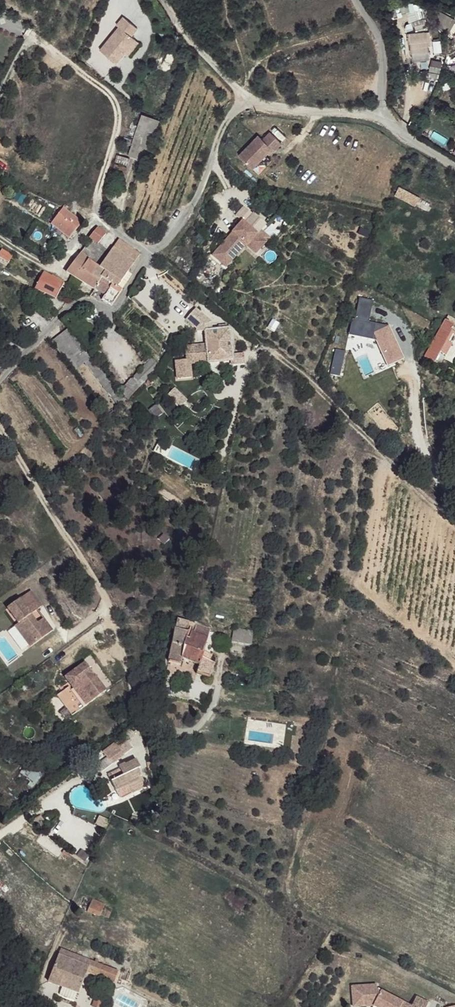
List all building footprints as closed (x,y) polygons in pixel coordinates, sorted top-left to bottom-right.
[(114,24),(95,48),(112,61),(121,49),(131,37),(126,33),(132,25),(118,14),(111,22),(114,24)] [(428,28),(411,30),(412,39),(429,37),(428,28)] [(131,37),(121,49),(124,52),(134,39),(131,37)] [(429,37),(412,39),(413,48),(429,47),(429,37)] [(429,47),(413,48),(414,56),(430,54),(429,47)] [(141,112),(126,153),(144,159),(159,119),(141,112)] [(257,133),(237,152),(250,166),(264,152),(270,146),(272,149),(280,141),(268,130),(261,137),(257,133)] [(405,189),(395,184),(392,190),(401,194),(405,189)] [(79,220),(60,205),(48,221),(67,237),(79,220)] [(254,254),(264,242),(256,234),(265,224),(253,213),(252,214),(247,210),(239,219),(241,221),(211,254),(224,267),(244,245),(254,254)] [(108,250),(89,237),(66,269),(92,287),(105,267),(117,250),(111,246),(108,250)] [(124,241),(118,237),(111,246),(117,250),(124,241)] [(138,251),(124,241),(117,250),(105,267),(111,272),(113,269),(122,275),(138,251)] [(111,272),(105,267),(92,287),(102,293),(99,296),(110,303),(120,288),(116,285),(122,275),(113,269),(111,272)] [(62,283),(41,272),(33,288),(55,299),(62,283)] [(147,299),(135,291),(129,299),(140,310),(147,299)] [(207,321),(191,309),(183,319),(193,328),(194,331),(202,330),(203,344),(190,345),(191,363),(229,359),(229,354),(226,328),(223,328),(223,324),(215,325),(215,329),(208,330),(207,321)] [(452,325),(443,319),(422,356),(432,362),(452,325)] [(108,334),(101,328),(97,334),(103,341),(108,334)] [(71,349),(57,330),(50,336),(65,355),(71,349)] [(186,363),(191,363),(190,345),(182,346),(183,359),(186,359),(186,363)] [(242,353),(229,354),(229,359),(230,363),(243,361),(242,353)] [(113,401),(80,358),(73,364),(107,407),(113,401)] [(156,367),(147,358),(143,363),(152,371),(156,367)] [(186,363),(186,359),(183,359),(172,360),(174,378),(188,377),(186,363)] [(152,371),(143,363),(126,382),(136,390),(143,382),(152,371)] [(170,389),(163,395),(178,410),(184,404),(170,389)] [(28,645),(51,629),(43,617),(36,621),(30,612),(37,608),(41,605),(31,589),(7,605),(17,621),(23,630),(20,632),(28,645)] [(43,617),(37,608),(30,612),(36,621),(43,617)] [(20,632),(23,630),(17,621),(13,623),(20,632)] [(207,631),(197,627),(195,636),(205,639),(207,631)] [(234,627),(231,642),(251,645),(254,631),(234,627)] [(195,636),(175,629),(166,661),(178,666),(181,660),(196,665),(194,672),(207,678),(213,662),(199,655),(205,639),(195,636)] [(102,692),(82,663),(61,677),(69,689),(58,697),(69,714),(102,692)] [(52,695),(66,716),(69,714),(58,697),(69,689),(67,685),(52,695)] [(130,750),(125,743),(94,766),(98,774),(130,750)] [(115,768),(116,770),(106,776),(113,790),(123,785),(127,793),(144,785),(137,772),(140,771),(135,761),(124,767),(122,764),(115,768)] [(102,904),(90,900),(84,912),(97,918),(102,904)] [(116,974),(60,951),(47,981),(78,994),(87,971),(113,981),(116,974)] [(411,1006),(376,989),(376,985),(352,986),(353,1006),(372,1005),(376,1006),(426,1006),(428,1003),(416,997),(411,1006)]
